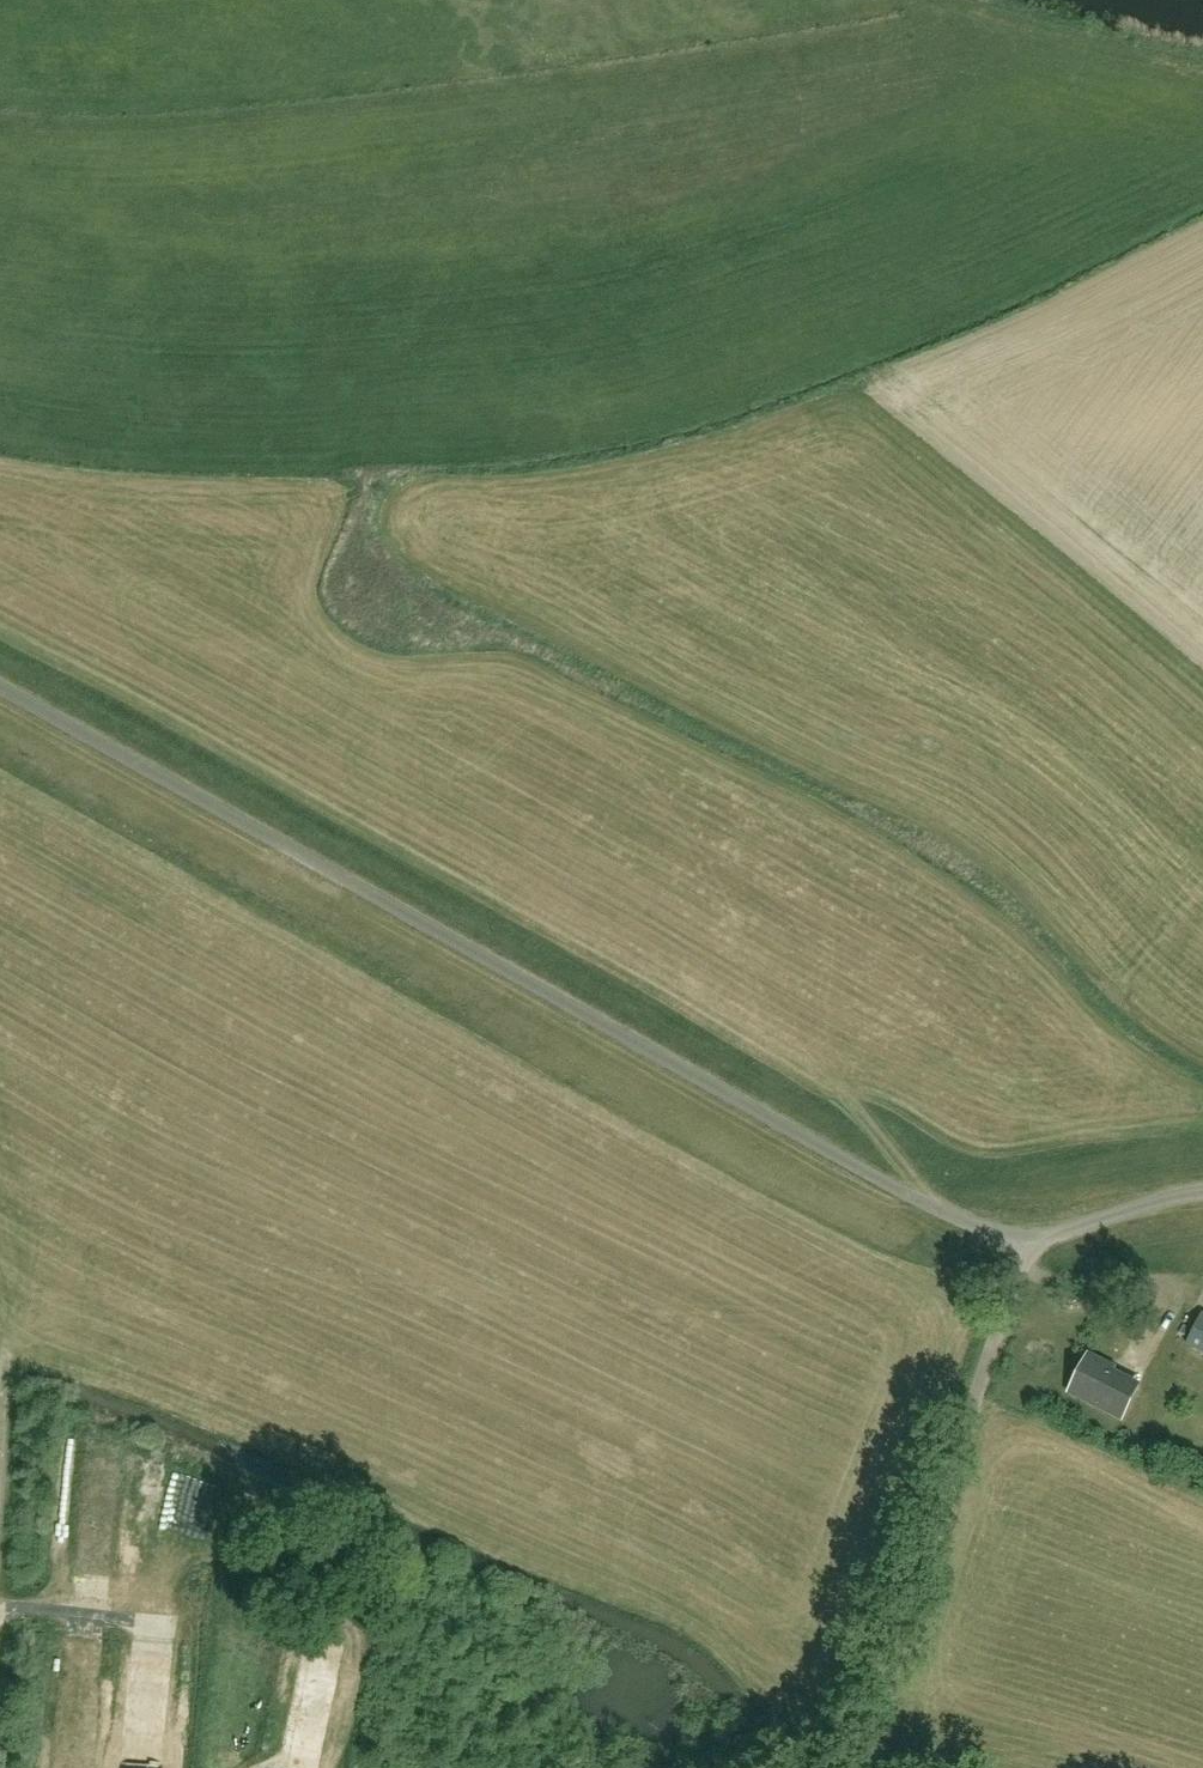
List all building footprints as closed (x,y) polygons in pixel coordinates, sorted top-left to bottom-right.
[(1202,1354),(1202,1310),(1185,1345),(1202,1354)] [(1089,1354),(1070,1391),(1122,1418),(1138,1388),(1111,1374),(1114,1367),(1089,1354)]
